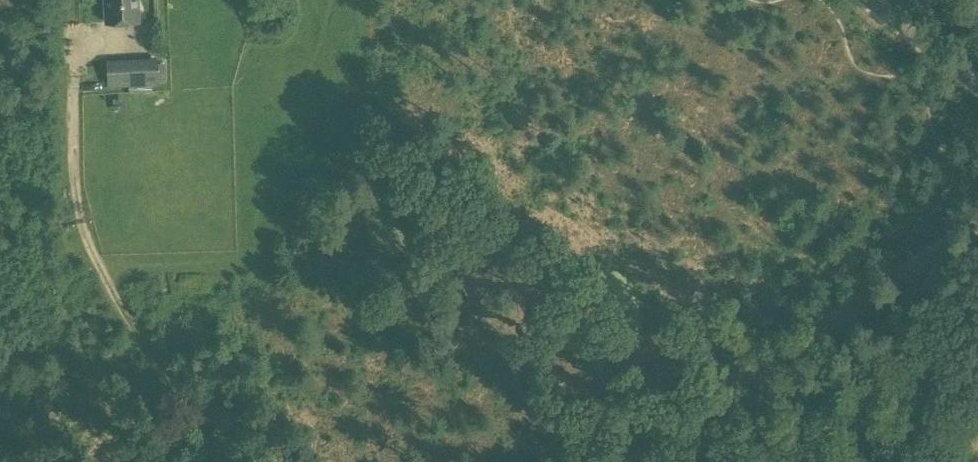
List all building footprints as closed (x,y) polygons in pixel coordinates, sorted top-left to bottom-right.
[(137,20),(137,0),(104,0),(105,21),(137,20)] [(108,86),(158,84),(157,59),(107,61),(108,86)] [(57,210),(60,223),(67,221),(64,209),(57,210)]
